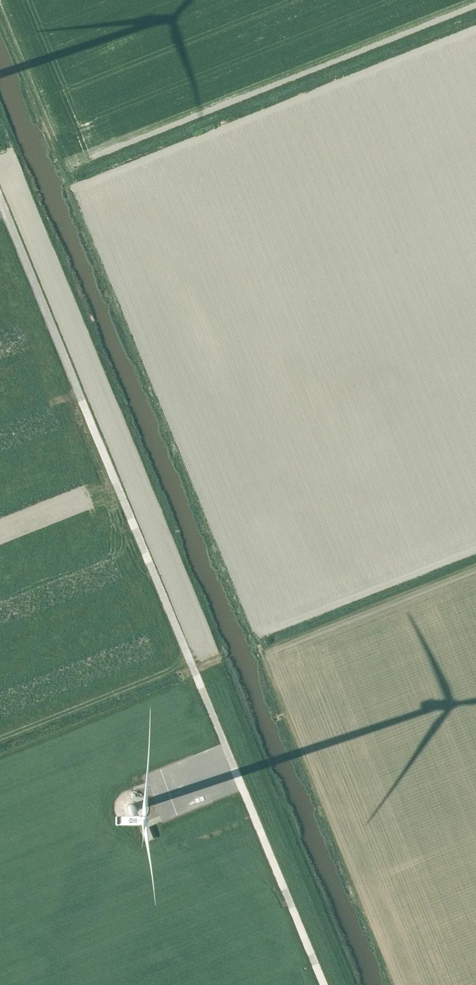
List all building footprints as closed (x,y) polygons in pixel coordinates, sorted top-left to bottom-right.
[(127,807),(127,808),(127,809),(127,810),(128,811),(128,812),(129,812),(129,813),(130,813),(131,813),(132,814),(133,814),(134,814),(134,813),(135,813),(136,813),(137,812),(138,811),(138,810),(139,810),(139,809),(139,808),(139,807),(139,806),(138,805),(138,804),(137,804),(137,803),(136,803),(136,802),(135,802),(134,802),(133,802),(132,802),(131,802),(130,802),(129,803),(128,804),(128,805),(127,805),(127,806),(127,807)] [(148,827),(142,829),(147,840),(153,838),(148,827)]
